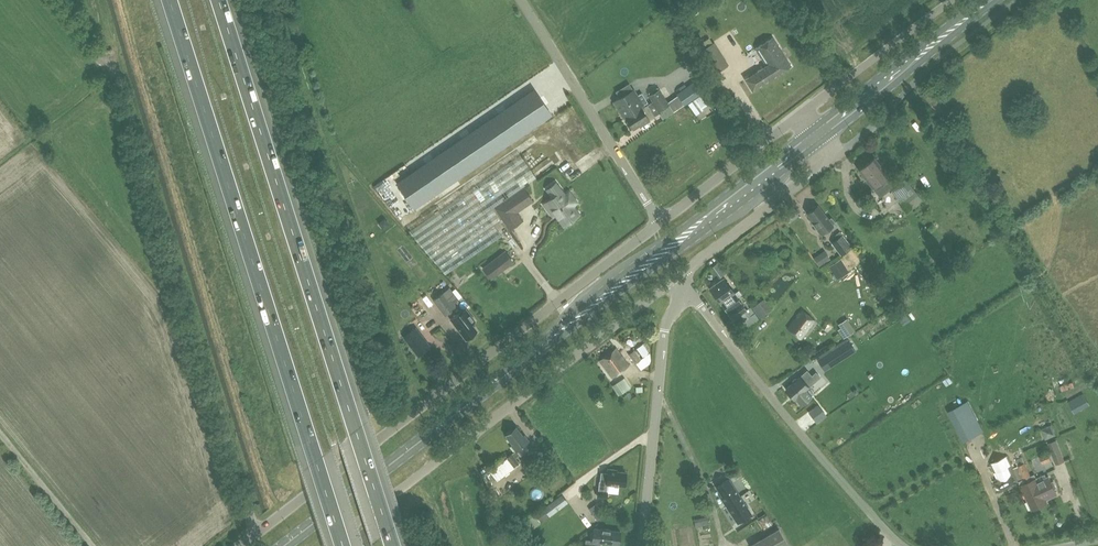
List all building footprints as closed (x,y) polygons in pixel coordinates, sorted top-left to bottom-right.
[(746,78),(754,90),(792,65),(774,36),(757,47),(768,64),(746,78)] [(715,42),(704,50),(718,71),(730,64),(715,42)] [(677,95),(684,104),(701,92),(694,83),(677,95)] [(659,88),(649,95),(663,117),(673,111),(659,88)] [(534,89),(396,182),(414,208),(552,115),(534,89)] [(628,114),(640,106),(641,108),(647,104),(649,103),(642,92),(638,95),(634,89),(628,92),(616,100),(626,115),(628,114)] [(688,103),(696,114),(702,110),(701,108),(708,102),(702,94),(688,103)] [(654,116),(647,104),(641,108),(640,106),(628,114),(635,126),(639,123),(640,125),(649,119),(648,119),(654,116)] [(409,230),(446,274),(501,236),(492,224),(484,212),(492,207),(535,177),(519,154),(409,230)] [(884,178),(888,175),(874,157),(859,170),(872,187),(874,185),(877,190),(887,182),(884,178)] [(905,177),(890,188),(896,197),(907,211),(920,201),(911,188),(912,187),(905,177)] [(524,188),(495,207),(509,228),(522,220),(517,211),(532,201),(524,188)] [(561,191),(554,196),(553,197),(544,204),(553,216),(555,214),(564,225),(578,214),(571,205),(576,202),(569,192),(564,196),(561,191)] [(818,204),(807,213),(812,219),(810,220),(817,228),(818,227),(822,232),(835,222),(831,217),(828,219),(818,204)] [(835,239),(829,243),(839,255),(850,247),(838,231),(832,236),(835,239)] [(851,249),(844,253),(851,265),(858,260),(851,249)] [(505,252),(484,268),(491,277),(512,261),(505,252)] [(818,254),(812,258),(817,266),(823,262),(818,254)] [(849,273),(840,260),(829,267),(837,281),(849,273)] [(733,319),(746,310),(724,278),(710,288),(733,319)] [(448,314),(456,307),(453,303),(459,299),(449,287),(433,299),(445,316),(448,314)] [(451,318),(466,338),(468,337),(468,338),(474,334),(473,333),(477,330),(472,323),(475,320),(467,309),(463,311),(462,310),(451,318)] [(802,309),(787,327),(802,339),(816,321),(802,309)] [(848,322),(839,329),(836,330),(842,339),(854,331),(848,322)] [(415,327),(404,336),(419,355),(430,347),(415,327)] [(846,340),(824,354),(816,359),(823,370),(853,351),(851,347),(846,340)] [(634,349),(628,353),(640,369),(650,362),(651,359),(650,352),(650,351),(648,347),(645,343),(636,348),(643,357),(641,359),(634,349)] [(617,349),(599,360),(612,377),(629,366),(617,349)] [(805,390),(820,377),(815,372),(811,375),(807,370),(798,378),(796,378),(792,381),(792,383),(785,389),(794,400),(795,399),(801,406),(812,397),(805,390)] [(620,380),(612,385),(618,395),(626,389),(620,380)] [(1082,392),(1068,400),(1074,410),(1088,402),(1082,392)] [(967,401),(948,411),(963,442),(976,435),(968,419),(975,416),(967,401)] [(1047,431),(1042,434),(1044,439),(1055,434),(1050,424),(1045,427),(1047,431)] [(511,445),(515,450),(515,451),(512,453),(506,457),(513,466),(519,462),(516,457),(520,454),(520,455),(529,449),(524,443),(528,440),(524,434),(523,435),(516,426),(511,430),(510,429),(505,433),(506,434),(505,435),(512,444),(511,445)] [(1056,439),(1048,442),(1055,464),(1064,461),(1056,439)] [(533,456),(544,469),(551,463),(541,450),(533,456)] [(1042,463),(1050,460),(1048,453),(1039,457),(1042,463)] [(506,458),(497,465),(489,471),(497,481),(514,468),(506,458)] [(1031,475),(1025,463),(1018,466),(1024,478),(1031,475)] [(602,474),(601,483),(600,483),(599,489),(598,489),(598,496),(606,497),(606,490),(607,490),(607,484),(625,486),(626,472),(616,471),(616,470),(609,469),(608,474),(602,474)] [(1020,485),(1032,510),(1048,503),(1046,499),(1057,494),(1054,488),(1056,487),(1053,481),(1051,482),(1048,476),(1045,478),(1043,475),(1020,485)] [(726,501),(728,504),(739,496),(737,494),(738,493),(728,479),(716,487),(721,494),(720,495),(725,502),(726,501)] [(561,494),(534,514),(541,522),(568,503),(561,494)] [(739,496),(728,504),(726,505),(738,522),(751,513),(740,496),(739,496)] [(499,498),(493,502),(496,508),(503,503),(499,498)] [(606,514),(601,507),(593,513),(598,520),(606,514)] [(591,541),(585,540),(584,545),(600,545),(600,542),(618,544),(620,530),(603,528),(593,527),(591,541)] [(779,528),(769,534),(776,545),(789,545),(779,528)] [(510,535),(504,539),(507,545),(514,541),(510,535)]
